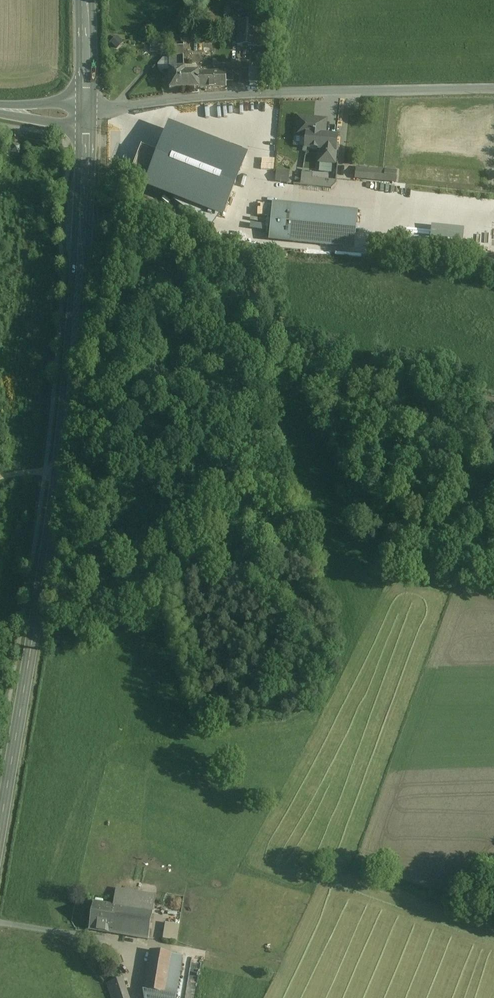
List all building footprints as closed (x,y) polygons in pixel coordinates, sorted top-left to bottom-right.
[(264,12),(249,11),(249,22),(257,22),(263,22),(264,12)] [(249,22),(239,22),(237,45),(256,46),(257,22),(249,22)] [(118,48),(124,42),(118,36),(112,42),(118,48)] [(184,57),(169,57),(170,90),(181,89),(181,69),(184,69),(184,57)] [(226,71),(184,73),(184,69),(181,69),(181,89),(199,89),(199,88),(226,88),(226,82),(226,71)] [(326,121),(298,118),(296,135),(307,136),(306,148),(320,150),(323,150),(324,136),(326,121)] [(248,157),(170,126),(145,188),(223,219),(248,157)] [(307,136),(296,135),(295,147),(306,148),(307,136)] [(337,138),(324,136),(323,150),(335,151),(337,138)] [(323,150),(320,150),(318,164),(334,166),(335,151),(323,150)] [(397,172),(357,168),(356,179),(396,183),(397,172)] [(284,174),(277,173),(276,181),(288,183),(288,179),(283,178),(284,174)] [(356,213),(274,205),(270,239),(353,247),(356,213)] [(493,249),(493,237),(452,235),(452,248),(493,249)] [(155,898),(116,891),(114,906),(147,911),(153,912),(155,898)] [(108,933),(112,905),(94,902),(89,930),(108,933)] [(114,906),(112,905),(108,933),(148,940),(149,938),(153,912),(147,911),(114,906)] [(179,926),(166,924),(163,940),(177,942),(180,926),(179,926)] [(159,993),(168,995),(174,955),(150,951),(144,991),(154,992),(159,993)] [(177,955),(174,955),(168,995),(176,996),(177,990),(183,956),(177,955)] [(107,984),(111,997),(129,997),(122,978),(107,984)]
